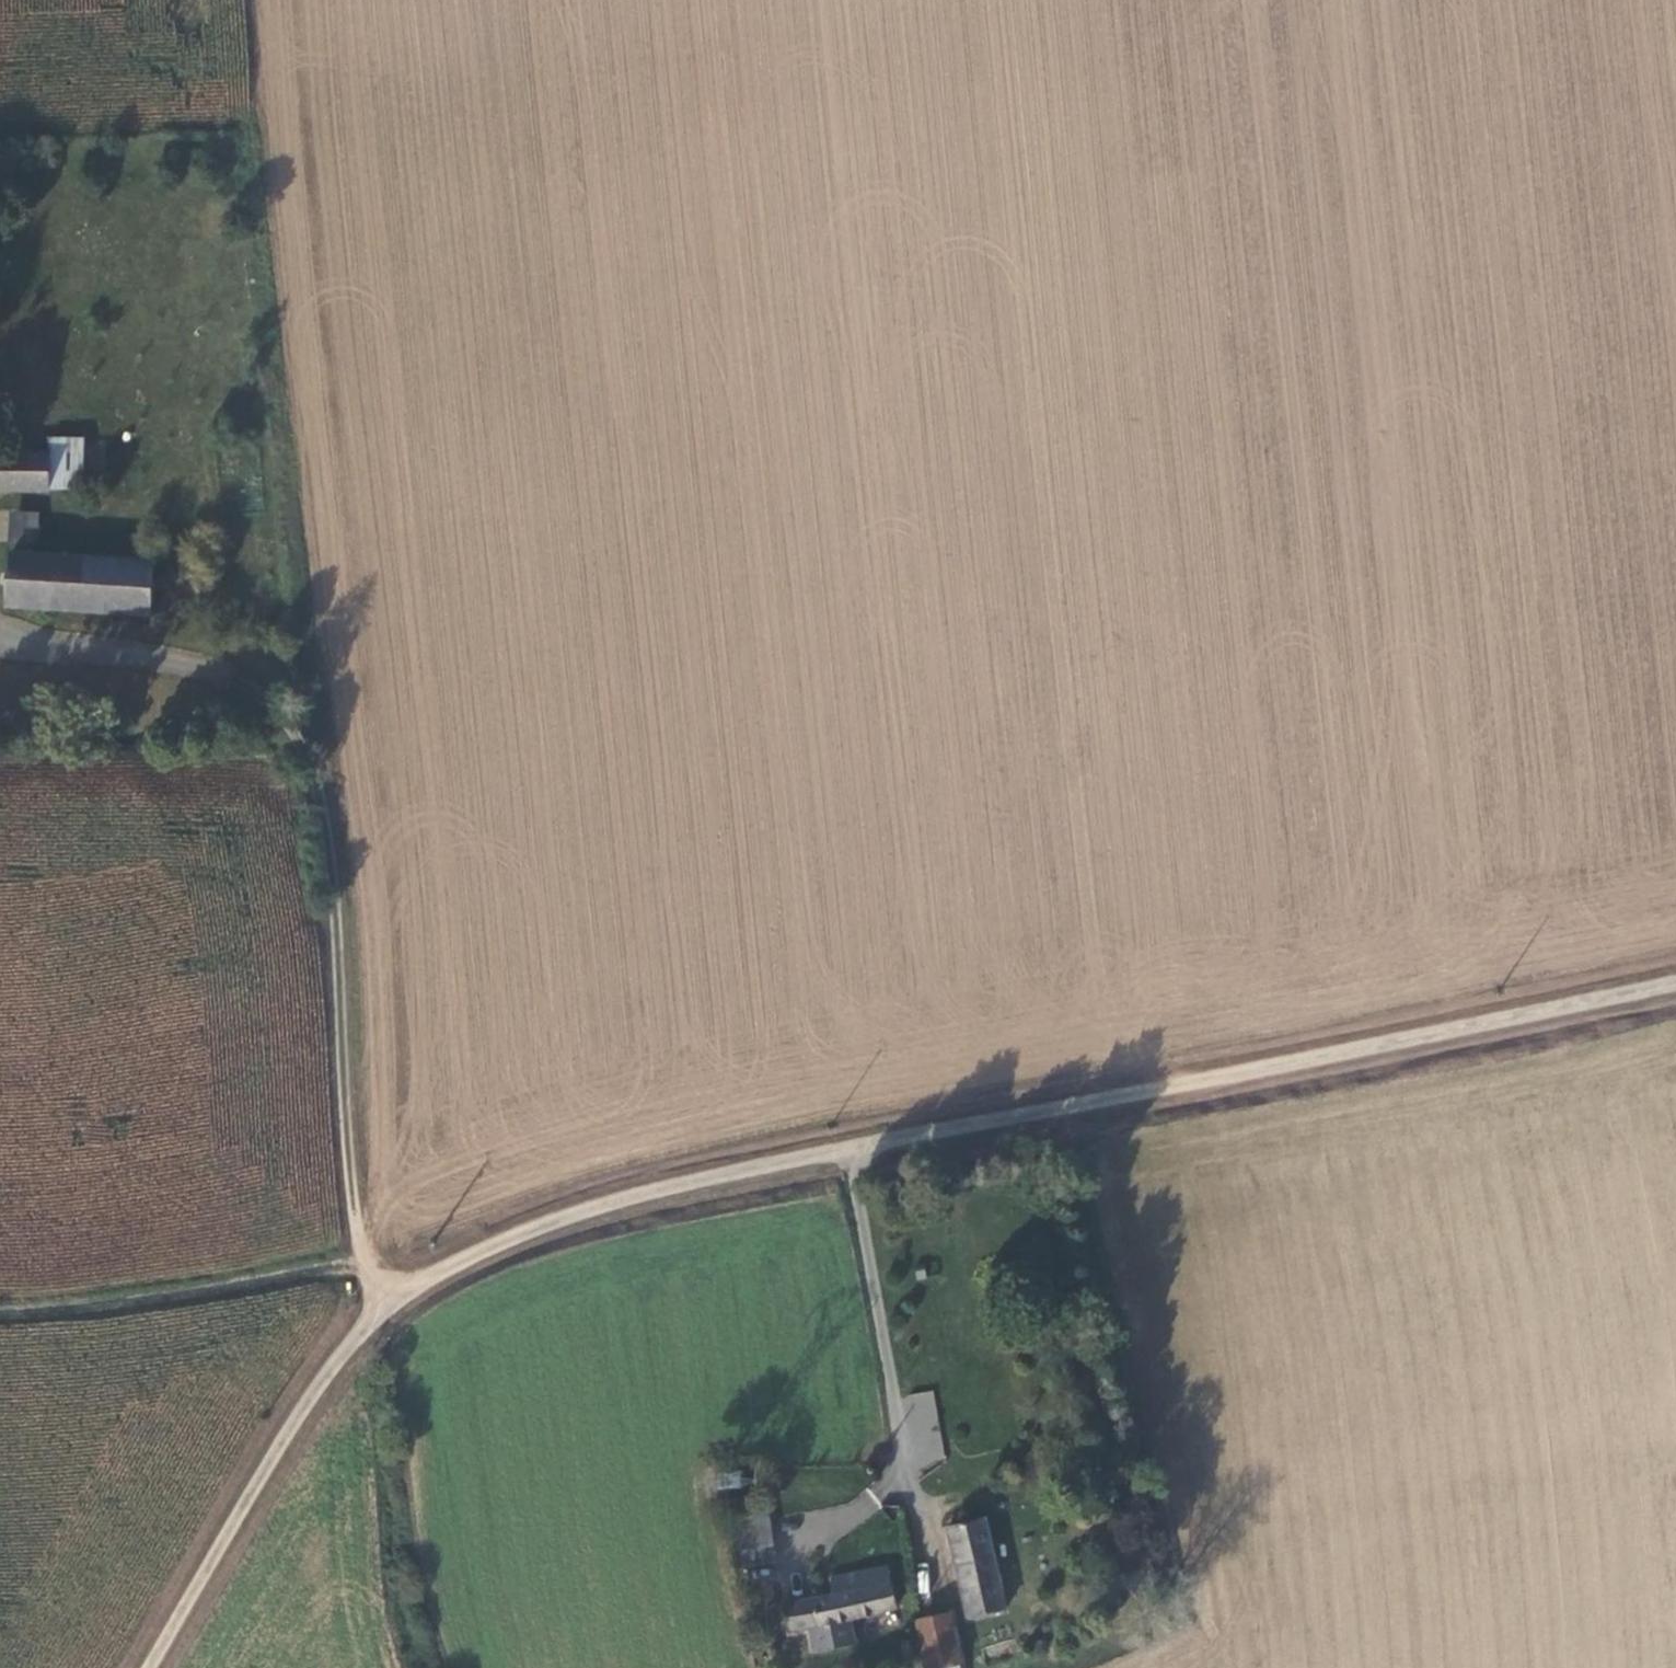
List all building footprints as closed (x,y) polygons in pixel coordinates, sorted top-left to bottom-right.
[(53,444),(53,458),(53,494),(87,495),(87,444),(53,444)] [(53,494),(53,458),(0,458),(0,492),(53,494)] [(36,550),(38,512),(9,511),(7,549),(36,550)] [(151,626),(153,572),(15,564),(14,614),(151,626)] [(915,1467),(946,1461),(933,1390),(901,1396),(915,1467)] [(715,1473),(716,1489),(742,1488),(741,1472),(715,1473)] [(968,1620),(1006,1612),(988,1519),(952,1526),(968,1620)] [(770,1520),(738,1526),(745,1569),(777,1564),(770,1520)] [(830,1571),(832,1586),(891,1575),(891,1561),(830,1571)] [(897,1617),(891,1575),(832,1586),(833,1592),(810,1598),(815,1632),(853,1625),(897,1617)] [(815,1632),(810,1598),(786,1601),(790,1635),(812,1633),(815,1632)] [(922,1617),(929,1667),(943,1667),(963,1665),(955,1612),(922,1617)] [(853,1625),(815,1632),(812,1633),(816,1656),(858,1648),(853,1625)] [(919,1639),(902,1642),(905,1659),(921,1656),(919,1639)]
